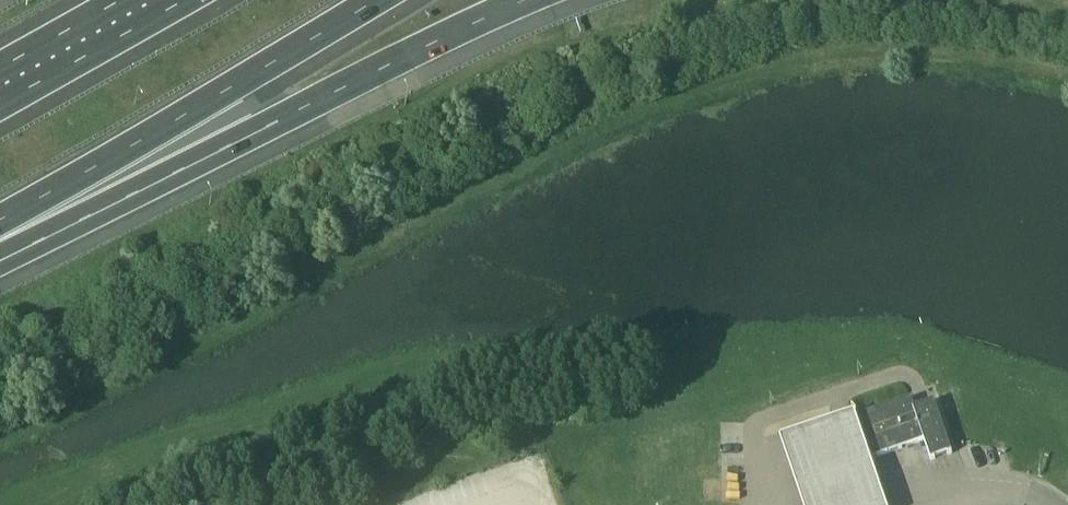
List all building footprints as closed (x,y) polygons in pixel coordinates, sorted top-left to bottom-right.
[(914,409),(910,399),(852,420),(866,461),(924,441),(931,461),(941,458),(952,454),(934,402),(923,406),(914,409)] [(866,461),(852,420),(851,414),(777,438),(799,504),(881,504),(866,461)]
